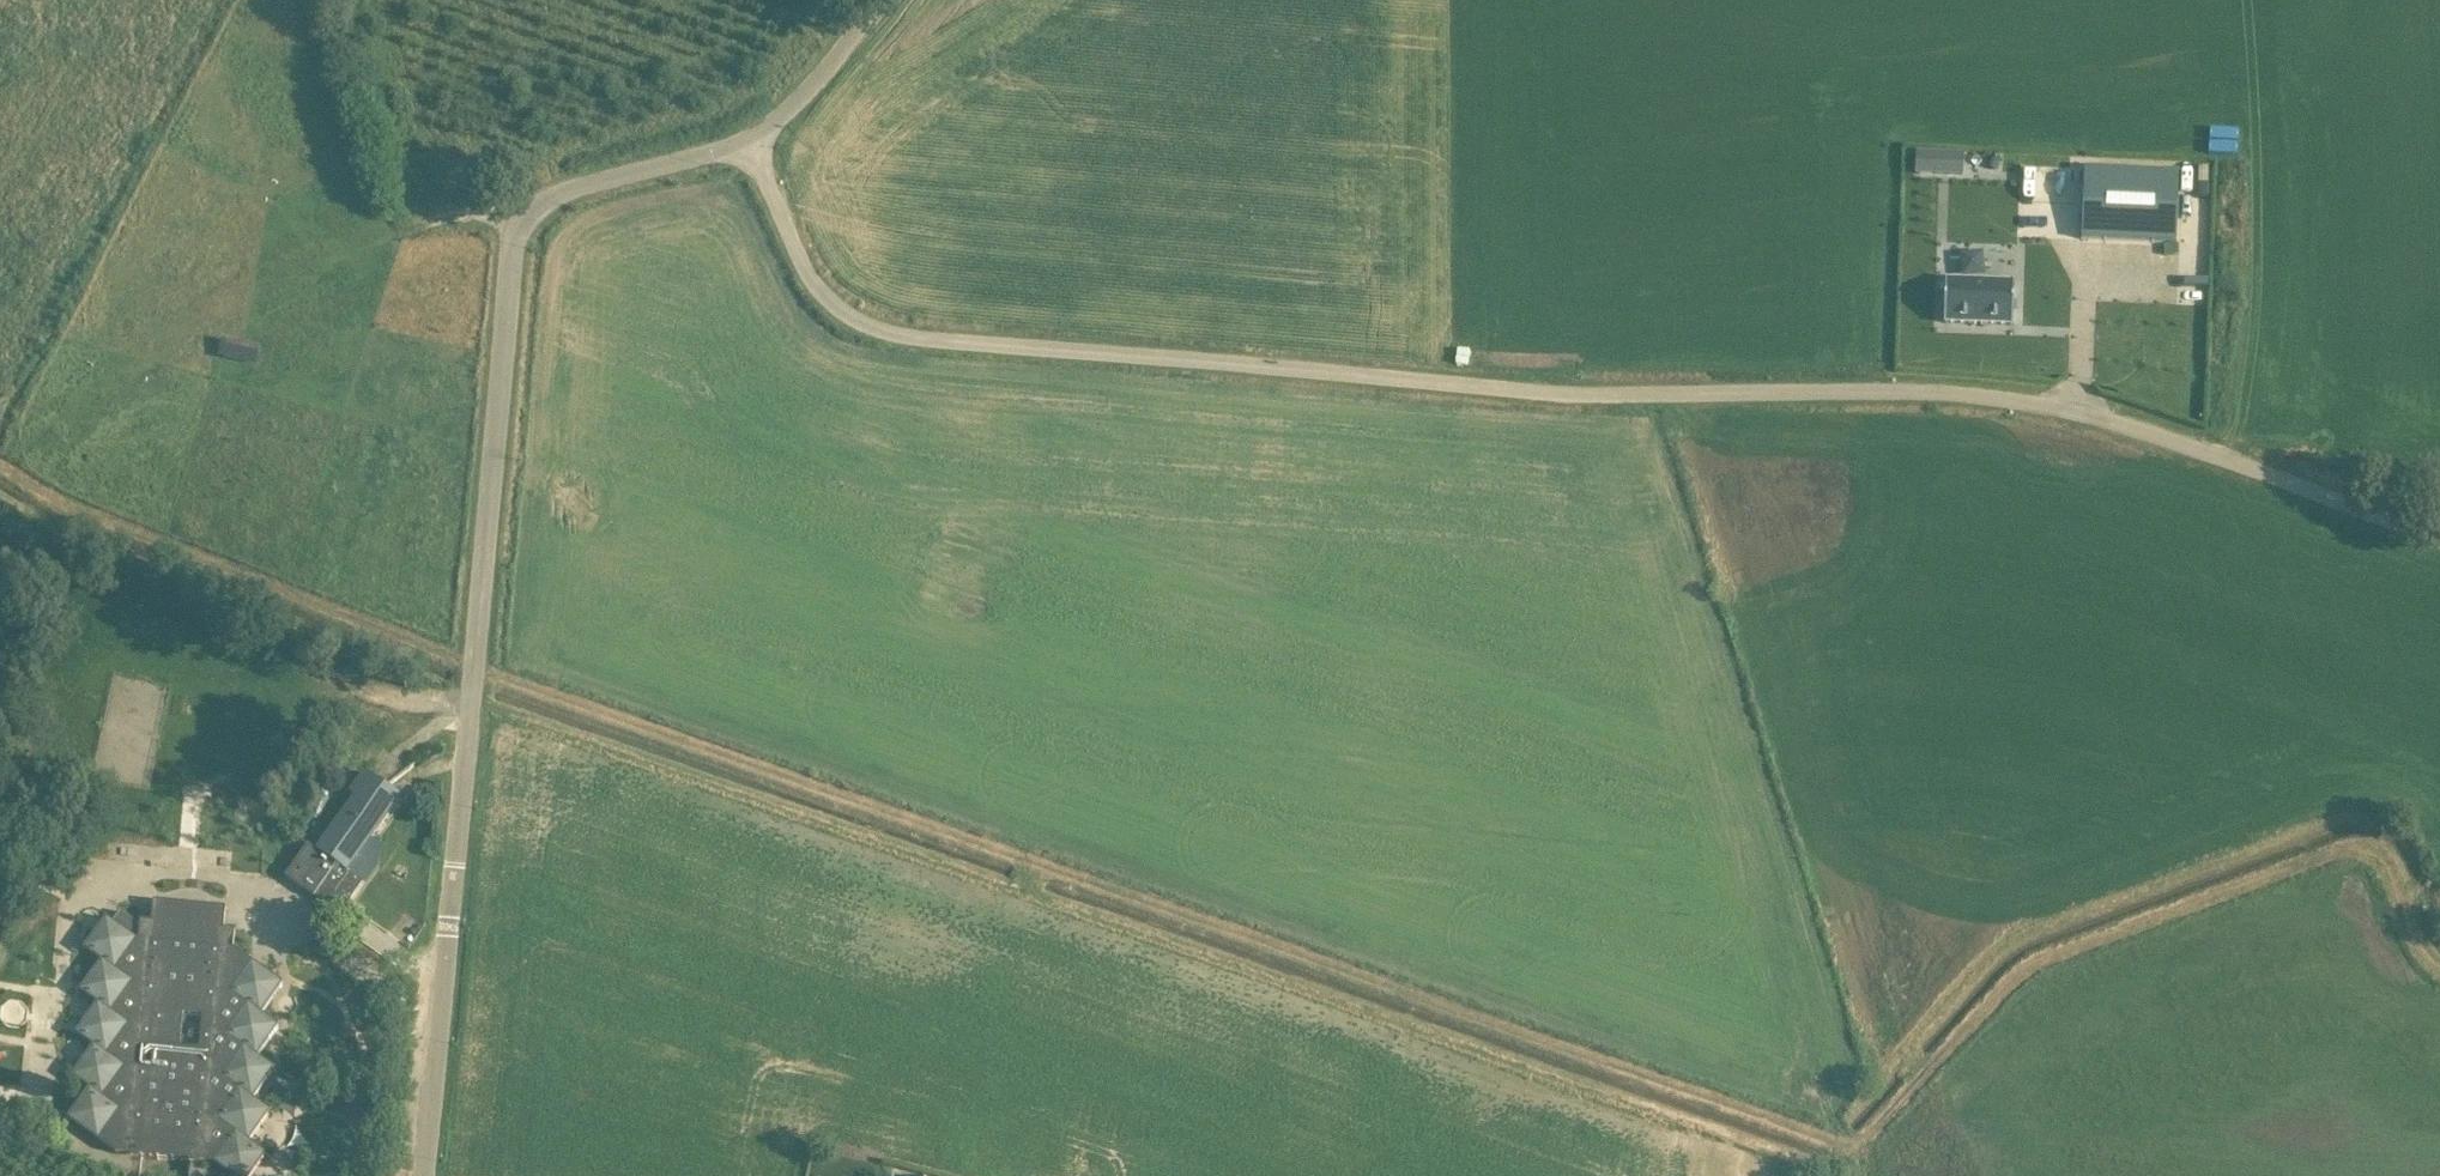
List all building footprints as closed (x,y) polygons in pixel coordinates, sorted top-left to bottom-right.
[(1936,153),(1917,152),(1916,172),(1935,173),(1936,153)] [(2184,175),(2088,168),(2083,240),(2179,246),(2184,175)] [(1945,286),(1945,329),(2013,330),(2014,287),(1945,286)] [(224,338),(220,355),(258,364),(262,347),(224,338)] [(316,897),(329,906),(332,909),(333,908),(330,905),(336,897),(349,905),(364,885),(348,873),(370,842),(402,799),(385,787),(367,774),(352,794),(357,797),(318,852),(309,845),(286,877),(315,898),(316,897)] [(117,1154),(130,1155),(190,1161),(193,1161),(209,1163),(215,1163),(232,1175),(253,1175),(268,1154),(251,1142),(272,1112),(255,1099),(276,1069),(259,1056),(280,1027),(263,1014),(284,984),(236,950),(234,950),(236,931),(225,930),(227,909),(154,902),(152,923),(141,922),(141,926),(139,941),(138,941),(114,923),(107,918),(85,949),(102,962),(81,992),(98,1004),(80,1029),(76,1034),(94,1046),(76,1071),(72,1077),(90,1089),(68,1119),(100,1142),(117,1154)] [(121,912),(114,923),(138,941),(139,941),(141,926),(121,912)]
